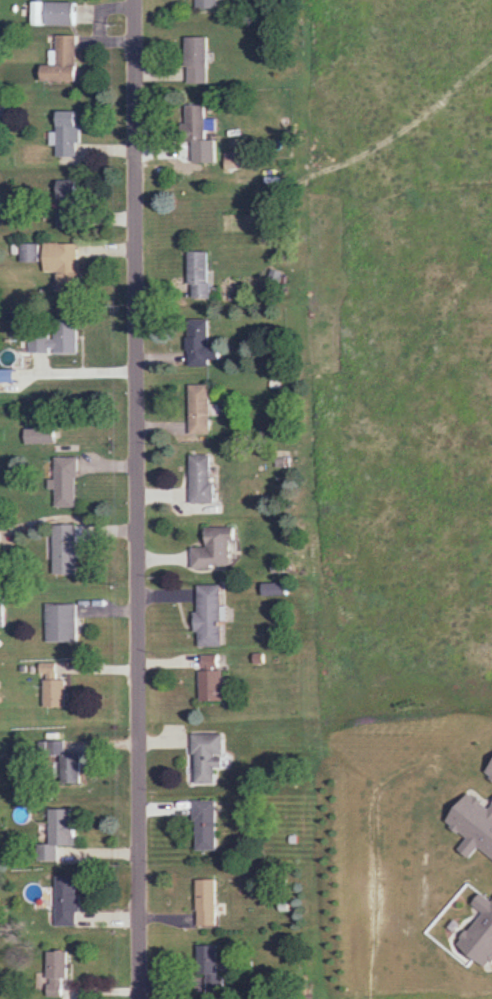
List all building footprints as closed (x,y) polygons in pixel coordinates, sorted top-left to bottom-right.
[(201,9),(223,8),(223,0),(201,0),(201,9)] [(49,2),(75,2),(75,23),(49,23),(49,2)] [(57,36),(78,36),(78,81),(43,82),(43,65),(57,65),(57,36)] [(188,37),(208,37),(208,81),(192,81),(192,68),(188,68),(188,37)] [(185,138),(185,124),(190,124),(190,106),(206,106),(207,138),(185,138)] [(59,112),(79,112),(79,157),(59,157),(59,112)] [(59,180),(78,180),(78,193),(59,193),(59,180)] [(78,222),(58,222),(58,197),(78,197),(78,222)] [(46,243),(77,242),(78,285),(60,285),(60,271),(46,271),(46,243)] [(39,244),(39,260),(21,260),(21,244),(39,244)] [(191,252),(211,252),(211,296),(192,296),(191,252)] [(273,268),(283,273),(277,287),(267,282),(273,268)] [(190,319),(209,319),(209,365),(190,365),(190,319)] [(31,350),(31,334),(53,334),(53,322),(79,321),(79,350),(31,350)] [(190,384),(211,384),(211,432),(191,433),(190,384)] [(26,443),(26,428),(55,428),(55,443),(26,443)] [(192,455),(212,455),(212,503),(193,503),(192,455)] [(56,457),(76,457),(77,507),(56,507),(56,457)] [(55,525),(75,525),(75,572),(55,572),(55,525)] [(195,564),(195,546),(208,546),(208,526),(233,526),(233,564),(195,564)] [(274,571),(274,563),(285,563),(285,571),(274,571)] [(266,594),(266,583),(286,583),(286,594),(266,594)] [(200,585),(222,585),(223,645),(200,645),(200,585)] [(9,627),(9,598),(0,598),(0,627),(9,627)] [(48,605),(77,604),(77,639),(48,640),(48,605)] [(255,651),(265,651),(265,664),(255,664),(255,651)] [(203,655),(218,655),(218,667),(203,667),(203,655)] [(58,662),(58,674),(41,674),(41,662),(58,662)] [(202,697),(201,671),(222,671),(222,697),(202,697)] [(65,679),(65,706),(46,706),(45,679),(65,679)] [(193,735),(223,735),(223,767),(214,767),(214,780),(194,780),(193,735)] [(63,741),(63,752),(41,752),(41,741),(63,741)] [(83,757),(83,782),(64,782),(64,757),(83,757)] [(196,799),(217,799),(218,849),(198,849),(198,821),(196,821),(196,799)] [(51,808),(77,808),(77,844),(51,844),(51,808)] [(37,845),(56,845),(56,859),(37,859),(37,845)] [(56,876),(76,876),(76,893),(81,893),(81,909),(76,909),(76,925),(57,925),(56,876)] [(218,924),(198,924),(198,880),(217,880),(218,924)] [(199,946),(218,946),(218,984),(207,985),(207,973),(200,973),(199,946)] [(69,951),(70,992),(50,992),(50,951),(69,951)]
